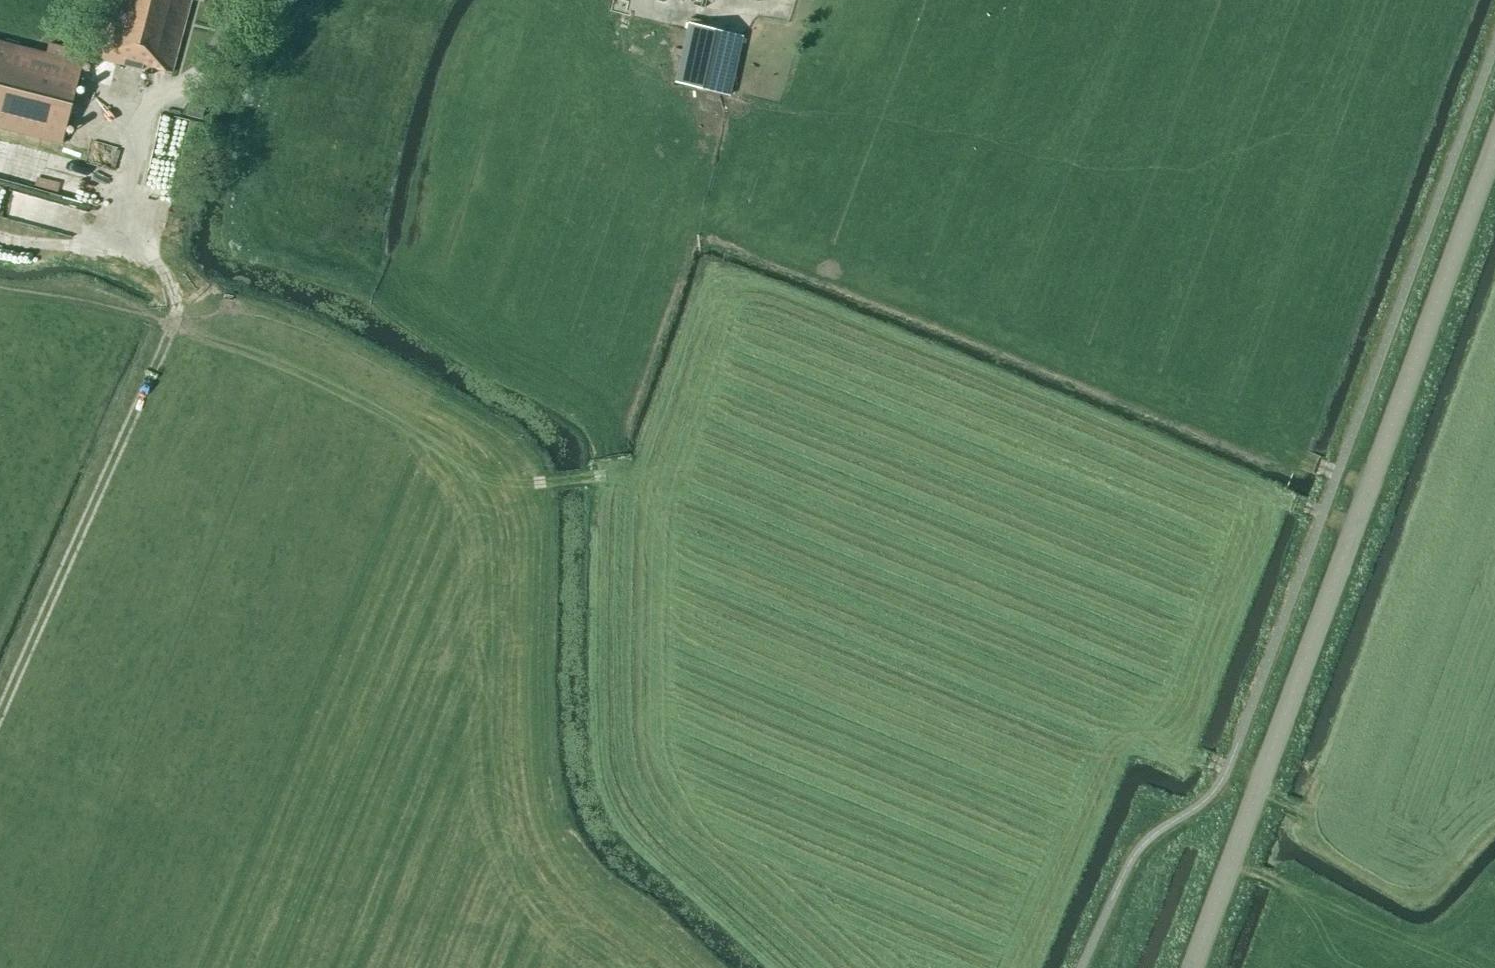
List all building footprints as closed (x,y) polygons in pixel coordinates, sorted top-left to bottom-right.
[(95,57),(151,72),(152,68),(172,73),(191,0),(109,0),(95,57)] [(674,82),(728,95),(742,35),(688,23),(674,82)] [(61,143),(82,62),(0,41),(0,128),(61,143)]
